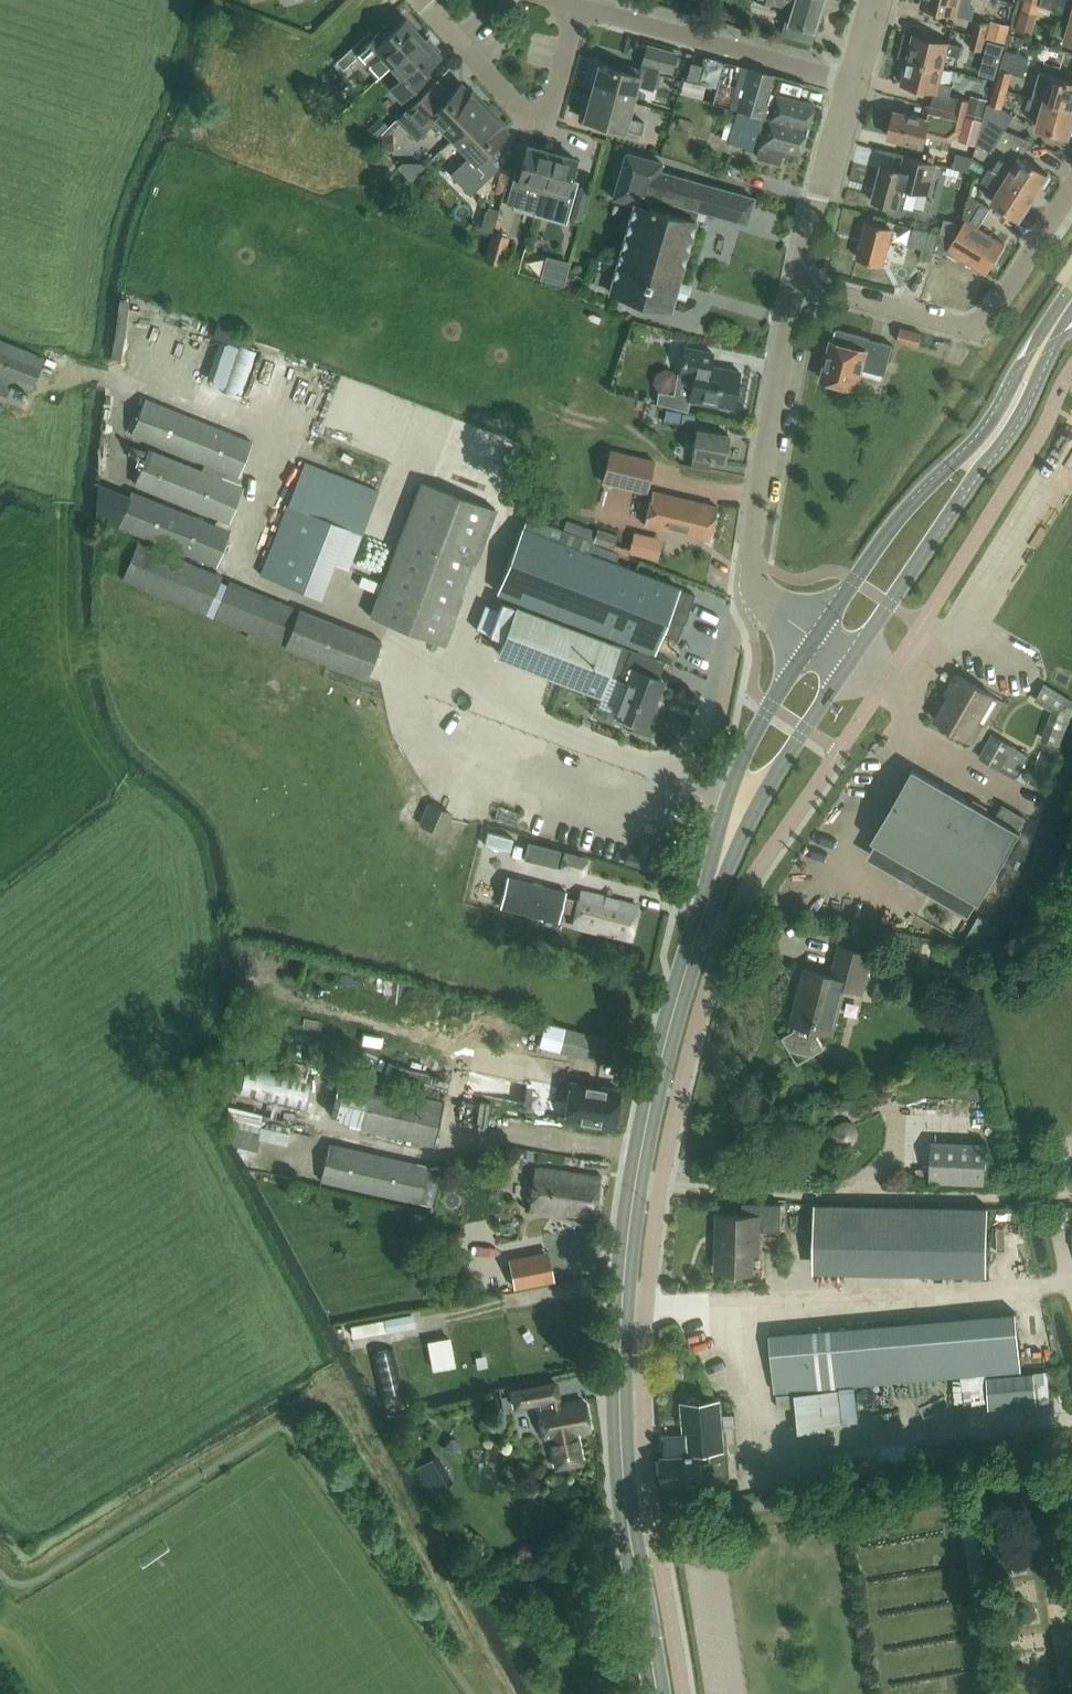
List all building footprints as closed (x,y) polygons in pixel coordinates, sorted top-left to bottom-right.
[(767,3),(792,9),(788,22),(785,21),(780,36),(792,40),(796,26),(817,32),(822,15),(818,13),(822,0),(768,0),(767,3)] [(921,7),(956,16),(960,0),(922,0),(921,7)] [(1071,15),(1071,0),(1058,0),(1055,10),(1071,15)] [(1040,5),(1025,1),(1022,11),(1037,16),(1040,5)] [(392,66),(422,38),(404,19),(390,32),(384,26),(356,52),(379,78),(392,66)] [(976,20),(973,34),(985,37),(1006,42),(1008,32),(1009,28),(989,23),(989,24),(976,20)] [(973,34),(970,48),(982,52),(996,55),(999,43),(985,39),(985,37),(973,34)] [(914,35),(908,59),(943,67),(947,54),(956,56),(959,46),(914,35)] [(422,38),(392,66),(401,77),(389,88),(402,102),(420,86),(415,79),(439,57),(436,53),(439,50),(428,39),(425,42),(422,38)] [(591,91),(632,103),(637,86),(653,90),(658,69),(671,72),(676,54),(646,46),(640,69),(627,65),(626,72),(598,65),(591,91)] [(994,87),(1008,91),(1013,74),(1024,78),(1029,58),(1005,51),(1000,69),(999,69),(994,87)] [(933,92),(930,105),(965,114),(969,100),(957,97),(950,96),(953,86),(940,82),(943,67),(908,59),(902,84),(933,92)] [(697,82),(702,66),(691,63),(686,78),(697,82)] [(749,68),(738,112),(767,120),(806,130),(813,105),(774,95),(772,103),(765,101),(772,75),(749,68)] [(1071,110),(1071,82),(1040,72),(1032,99),(1045,102),(1071,110)] [(776,74),(774,85),(796,89),(798,79),(776,74)] [(705,76),(701,91),(719,96),(724,81),(705,76)] [(452,140),(487,106),(472,91),(470,93),(461,84),(438,106),(424,92),(396,120),(416,139),(430,126),(435,131),(440,127),(452,140)] [(1008,91),(994,87),(989,104),(988,104),(984,119),(986,120),(987,116),(1006,129),(1015,116),(1003,108),(1008,91)] [(632,103),(591,91),(583,120),(625,131),(625,130),(641,134),(644,122),(628,118),(632,103)] [(1045,102),(1032,99),(1030,98),(1026,110),(1041,115),(1037,128),(1069,137),(1071,126),(1071,110),(1045,102)] [(966,114),(983,118),(986,105),(969,101),(966,114)] [(965,114),(930,105),(926,120),(894,112),(888,137),(924,146),(926,136),(945,140),(949,125),(962,128),(965,116),(977,119),(977,117),(965,114)] [(487,106),(452,140),(469,156),(450,175),(470,196),(498,168),(484,154),(507,132),(498,123),(501,120),(487,106)] [(767,120),(738,112),(729,143),(752,149),(756,132),(763,134),(761,145),(759,145),(755,159),(779,165),(782,155),(788,157),(789,152),(800,155),(806,130),(767,120)] [(986,120),(984,119),(977,144),(990,152),(995,146),(1019,160),(1013,170),(999,161),(993,171),(1035,196),(1048,174),(1021,157),(1031,141),(1005,130),(1006,129),(987,116),(986,120)] [(535,212),(551,153),(526,146),(519,173),(515,172),(506,204),(535,212)] [(575,160),(551,153),(535,212),(566,221),(575,189),(568,187),(575,160)] [(693,220),(696,210),(746,224),(753,198),(659,171),(662,163),(625,153),(612,199),(633,204),(608,292),(670,309),(674,297),(685,300),(689,285),(678,282),(695,221),(693,220)] [(908,189),(931,195),(936,179),(932,178),(936,165),(905,156),(901,171),(882,166),(872,201),(903,209),(908,189)] [(1035,196),(993,171),(989,169),(981,182),(998,192),(989,207),(972,196),(967,220),(948,250),(986,274),(1005,244),(991,235),(1006,211),(1020,220),(1035,196)] [(493,231),(493,230),(498,214),(486,211),(481,227),(492,231),(493,231)] [(887,222),(886,228),(867,223),(857,258),(884,265),(893,230),(895,230),(896,224),(887,222)] [(931,262),(934,252),(946,255),(950,237),(912,227),(908,245),(922,249),(919,259),(931,262)] [(493,231),(492,231),(485,255),(503,260),(510,234),(493,230),(493,231)] [(544,285),(562,290),(568,268),(551,263),(544,285)] [(605,287),(608,274),(597,271),(594,284),(605,287)] [(900,327),(900,328),(897,342),(918,348),(922,333),(900,327)] [(861,370),(884,376),(892,345),(869,339),(869,338),(837,329),(834,342),(832,342),(822,380),(856,389),(861,370)] [(0,341),(0,394),(7,396),(11,385),(30,393),(44,359),(0,341)] [(258,352),(235,344),(218,390),(242,399),(258,352)] [(739,372),(709,366),(712,353),(685,348),(680,375),(678,375),(674,396),(659,393),(656,406),(687,414),(689,401),(733,409),(739,372)] [(165,372),(162,384),(180,389),(183,377),(165,372)] [(239,477),(253,443),(144,399),(131,434),(239,477)] [(656,407),(649,405),(643,426),(650,428),(656,407)] [(727,434),(696,429),(690,468),(710,471),(712,459),(723,461),(727,434)] [(148,450),(134,484),(230,523),(244,489),(148,450)] [(649,487),(655,461),(610,451),(604,477),(649,487)] [(288,503),(278,529),(259,575),(321,599),(350,528),(363,533),(379,492),(304,462),(288,503)] [(496,510),(421,482),(370,617),(444,645),(496,510)] [(129,496),(98,483),(94,522),(96,522),(115,530),(117,526),(217,567),(231,532),(131,492),(129,496)] [(717,507),(652,492),(644,526),(709,541),(717,507)] [(522,528),(497,593),(654,653),(661,635),(677,641),(695,596),(678,589),(679,588),(615,564),(619,554),(591,543),(587,553),(522,528)] [(634,528),(629,548),(658,555),(662,535),(634,528)] [(613,550),(618,536),(597,529),(592,543),(613,550)] [(381,642),(138,543),(123,580),(366,679),(381,642)] [(350,561),(364,561),(363,545),(350,546),(350,561)] [(356,571),(353,583),(370,586),(372,573),(356,571)] [(603,687),(619,645),(515,605),(496,655),(580,687),(583,679),(603,687)] [(988,627),(997,612),(984,605),(976,621),(988,627)] [(629,649),(619,645),(603,687),(592,716),(614,724),(618,715),(644,725),(662,680),(649,675),(656,659),(629,649)] [(1000,670),(989,678),(999,692),(1010,683),(1000,670)] [(936,721),(970,741),(981,722),(977,720),(992,695),(957,675),(946,694),(950,696),(936,721)] [(1060,715),(1070,700),(1040,682),(1031,697),(1060,715)] [(1015,779),(1029,755),(992,733),(978,757),(1015,779)] [(1020,833),(1021,831),(912,769),(911,770),(913,772),(874,840),(872,839),(870,841),(920,869),(912,884),(969,916),(977,902),(979,903),(980,901),(978,900),(1017,832),(1020,833)] [(431,798),(426,821),(445,825),(450,802),(431,798)] [(528,841),(523,858),(556,867),(560,849),(528,841)] [(563,850),(558,867),(582,873),(586,856),(563,850)] [(638,907),(580,892),(578,902),(564,898),(566,892),(507,877),(500,907),(558,922),(561,911),(575,914),(572,925),(630,940),(638,907)] [(816,1037),(818,1031),(832,1035),(845,987),(862,992),(872,955),(840,946),(831,976),(804,969),(789,1023),(796,1025),(795,1032),(784,1038),(790,1049),(811,1055),(823,1048),(816,1037)] [(556,1043),(561,1018),(539,1014),(534,1039),(556,1043)] [(564,1029),(558,1052),(601,1063),(607,1040),(564,1029)] [(285,1061),(283,1075),(245,1067),(240,1094),(305,1107),(310,1083),(306,1082),(310,1066),(285,1061)] [(469,1064),(468,1082),(499,1085),(500,1067),(469,1064)] [(444,1087),(447,1076),(429,1071),(426,1082),(444,1087)] [(443,1103),(370,1086),(371,1084),(349,1079),(348,1080),(344,1079),(334,1121),(360,1127),(360,1129),(434,1146),(443,1103)] [(619,1125),(625,1093),(578,1085),(573,1118),(619,1125)] [(848,1121),(842,1121),(839,1122),(836,1124),(834,1127),(833,1130),(833,1133),(832,1136),(833,1138),(833,1140),(834,1142),(836,1144),(838,1146),(840,1147),(843,1147),(847,1147),(849,1147),(851,1146),(854,1144),(856,1142),(857,1139),(858,1136),(859,1132),(858,1128),(855,1125),(852,1122),(848,1121)] [(1001,1158),(986,1157),(987,1143),(931,1140),(930,1170),(916,1169),(915,1181),(929,1182),(985,1185),(985,1183),(1000,1183),(1001,1158)] [(329,1144),(321,1180),(420,1204),(428,1168),(329,1144)] [(507,1164),(511,1194),(524,1192),(520,1163),(507,1164)] [(594,1218),(600,1179),(536,1170),(530,1209),(594,1218)] [(716,1271),(752,1272),(752,1253),(758,1253),(759,1231),(781,1231),(782,1204),(742,1203),(742,1215),(718,1214),(716,1271)] [(988,1208),(814,1205),(813,1271),(987,1274),(988,1208)] [(549,1251),(508,1258),(514,1289),(554,1281),(549,1251)] [(841,1386),(1019,1370),(1016,1313),(769,1335),(774,1392),(795,1390),(841,1386)] [(367,1332),(389,1328),(388,1318),(366,1321),(367,1332)] [(450,1337),(426,1342),(432,1371),(456,1366),(450,1337)] [(390,1346),(369,1347),(371,1377),(391,1376),(390,1346)] [(987,1403),(987,1404),(987,1406),(1050,1400),(1047,1370),(1021,1372),(961,1377),(964,1405),(987,1403)] [(550,1437),(556,1469),(582,1463),(576,1432),(588,1429),(583,1403),(560,1408),(556,1383),(512,1391),(515,1407),(543,1402),(544,1411),(540,1412),(545,1438),(550,1437)] [(841,1386),(795,1390),(799,1433),(826,1431),(826,1423),(843,1422),(841,1386)] [(727,1474),(720,1399),(681,1402),(684,1435),(664,1436),(666,1456),(661,1457),(663,1486),(703,1483),(703,1476),(727,1474)] [(397,1430),(418,1426),(415,1411),(395,1414),(397,1430)] [(447,1486),(431,1458),(416,1466),(432,1495),(447,1486)]
